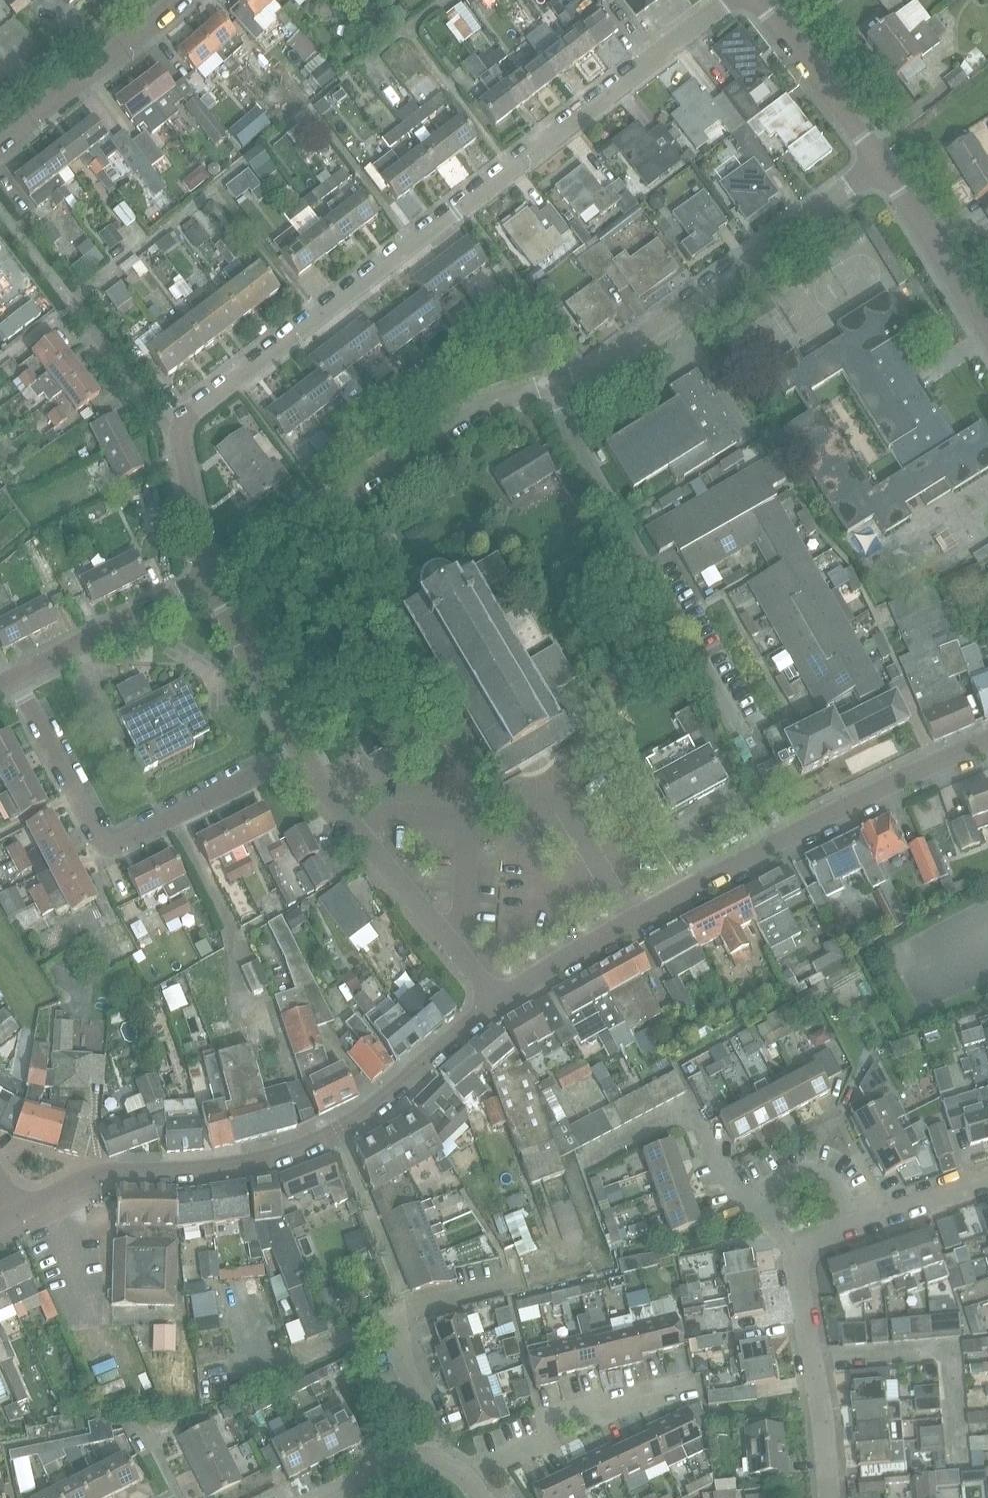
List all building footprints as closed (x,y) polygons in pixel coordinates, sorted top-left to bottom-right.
[(16,18),(30,7),(24,0),(1,0),(16,18)] [(230,13),(256,42),(265,34),(263,32),(267,32),(276,23),(277,18),(276,16),(283,10),(275,2),(273,0),(237,0),(236,1),(237,2),(238,2),(239,4),(230,13)] [(595,49),(614,34),(588,0),(581,0),(566,12),(595,49)] [(639,0),(623,0),(636,18),(646,10),(639,0)] [(646,10),(657,2),(655,0),(639,0),(646,10)] [(290,4),(283,10),(293,20),(299,14),(290,4)] [(559,44),(575,64),(595,49),(566,12),(560,4),(551,11),(570,35),(559,44)] [(446,17),(465,42),(481,30),(462,5),(446,17)] [(894,18),(866,38),(881,58),(925,24),(910,5),(894,18)] [(283,10),(276,16),(277,18),(285,27),(293,20),(283,10)] [(219,17),(198,35),(224,64),(233,75),(238,81),(245,74),(231,58),(244,46),(220,18),(219,17)] [(533,24),(520,35),(527,43),(547,27),(540,19),(533,24)] [(925,24),(881,58),(896,78),(940,44),(937,40),(925,24)] [(547,28),(527,43),(555,80),(575,64),(559,44),(547,28)] [(722,95),(723,95),(746,126),(762,114),(748,96),(772,77),(762,64),(758,67),(754,62),(762,56),(740,29),(712,51),(720,62),(717,65),(733,86),(722,95)] [(198,35),(177,54),(178,55),(179,55),(195,73),(197,72),(205,81),(224,64),(198,35)] [(320,41),(309,50),(316,60),(328,52),(320,41)] [(527,43),(507,59),(519,75),(535,95),(555,80),(527,43)] [(965,81),(987,63),(987,46),(956,71),(965,81)] [(246,59),(260,75),(273,64),(259,48),(246,59)] [(476,59),(488,74),(495,68),(507,59),(500,50),(489,58),(484,52),(476,59)] [(474,55),(462,64),(476,83),(480,80),(488,74),(476,59),(474,55)] [(224,64),(216,71),(225,81),(233,75),(224,64)] [(159,68),(137,85),(167,123),(178,114),(174,108),(183,100),(159,68)] [(488,74),(515,110),(535,95),(519,75),(508,84),(495,68),(488,74)] [(515,110),(488,74),(480,80),(492,96),(480,105),(496,126),(515,110)] [(448,103),(426,75),(407,90),(421,108),(428,118),(448,103)] [(721,121),(733,136),(746,126),(723,95),(713,103),(705,93),(705,92),(703,89),(701,91),(693,81),(672,97),(681,109),(671,117),(696,150),(708,141),(703,135),(721,121)] [(167,123),(137,85),(116,102),(137,129),(143,124),(151,135),(167,123)] [(207,91),(200,98),(207,107),(215,100),(207,91)] [(197,99),(186,108),(215,146),(227,137),(197,99)] [(403,123),(402,124),(409,133),(428,118),(421,108),(420,109),(413,100),(396,114),(403,123)] [(787,150),(805,173),(832,153),(814,130),(811,133),(806,127),(808,125),(794,106),(779,117),(771,107),(762,114),(746,126),(755,137),(765,130),(770,137),(776,133),(789,149),(787,150)] [(257,110),(230,133),(243,148),(270,125),(257,110)] [(93,119),(73,134),(102,173),(109,167),(102,158),(105,155),(106,157),(116,149),(110,141),(93,119)] [(286,134),(294,145),(314,130),(305,119),(286,134)] [(460,119),(441,134),(457,155),(476,140),(460,119)] [(409,133),(402,124),(382,138),(390,148),(409,133)] [(613,143),(648,187),(680,162),(668,147),(660,153),(637,124),(613,143)] [(777,194),(753,161),(762,174),(772,167),(752,140),(755,137),(746,126),(733,136),(732,136),(740,147),(740,151),(749,164),(720,184),(746,220),(760,210),(757,205),(764,200),(766,202),(777,194)] [(111,141),(110,141),(116,149),(128,166),(134,174),(137,172),(156,197),(167,189),(151,168),(132,143),(123,131),(111,141)] [(132,143),(151,168),(164,158),(145,133),(132,143)] [(73,134),(55,149),(69,167),(80,159),(88,169),(89,168),(110,194),(115,190),(102,173),(73,134)] [(441,134),(421,149),(437,170),(457,155),(441,134)] [(967,144),(950,155),(964,177),(987,162),(987,161),(974,139),(967,144)] [(243,156),(255,172),(271,161),(260,144),(243,156)] [(55,149),(35,164),(64,202),(71,197),(64,188),(66,186),(65,185),(75,178),(67,168),(69,167),(55,149)] [(421,149),(402,164),(418,185),(437,170),(421,149)] [(392,151),(371,167),(381,180),(397,201),(418,185),(402,164),(392,151)] [(472,153),(460,159),(469,173),(480,167),(472,153)] [(218,158),(195,174),(204,186),(227,170),(218,158)] [(964,177),(978,200),(987,194),(987,162),(964,177)] [(64,202),(35,164),(15,179),(38,208),(51,197),(58,207),(64,202)] [(617,204),(625,215),(626,216),(637,207),(638,207),(632,199),(625,189),(616,196),(610,188),(603,193),(583,166),(554,188),(578,218),(579,217),(585,225),(599,215),(601,217),(617,204)] [(119,189),(129,183),(120,168),(110,174),(119,189)] [(342,169),(322,185),(329,194),(350,179),(342,169)] [(672,215),(680,225),(690,240),(682,246),(692,259),(715,243),(709,235),(713,231),(715,233),(727,225),(705,191),(704,192),(698,183),(690,188),(697,197),(672,215)] [(322,185),(311,193),(319,202),(329,194),(322,185)] [(343,194),(334,200),(358,231),(378,216),(362,194),(350,203),(343,194)] [(141,195),(129,201),(138,219),(149,214),(141,195)] [(334,215),(322,225),(338,246),(358,231),(334,200),(327,206),(334,215)] [(113,211),(126,228),(137,219),(124,203),(113,211)] [(293,207),(283,215),(290,225),(300,217),(293,207)] [(503,228),(535,269),(565,245),(561,239),(569,232),(550,207),(539,215),(536,211),(531,215),(527,210),(525,210),(522,208),(515,213),(517,217),(513,221),(509,218),(502,223),(504,227),(503,228)] [(614,263),(615,262),(603,245),(643,214),(637,207),(626,216),(625,215),(591,240),(584,245),(607,276),(617,268),(614,263)] [(68,214),(55,219),(63,242),(77,237),(68,214)] [(656,238),(670,231),(663,217),(649,224),(656,238)] [(575,221),(568,226),(583,245),(590,240),(575,221)] [(50,223),(40,231),(52,246),(61,238),(50,223)] [(322,225),(302,240),(318,261),(338,246),(322,225)] [(293,229),(273,244),(282,256),(298,277),(318,261),(302,240),(293,229)] [(151,243),(160,258),(176,249),(168,234),(151,243)] [(467,238),(441,259),(460,284),(487,263),(467,238)] [(225,239),(215,247),(260,306),(279,291),(259,265),(247,274),(237,260),(240,258),(225,239)] [(614,263),(617,268),(635,292),(650,282),(654,287),(677,270),(657,242),(629,262),(624,255),(615,262),(614,263)] [(578,259),(595,284),(607,276),(584,245),(572,254),(577,260),(578,259)] [(232,285),(222,293),(242,320),(260,306),(215,247),(205,255),(220,275),(223,273),(232,285)] [(414,279),(424,291),(434,304),(434,303),(460,284),(441,259),(414,279)] [(193,294),(224,334),(242,320),(222,293),(210,302),(193,279),(186,284),(193,294)] [(106,294),(118,310),(134,298),(122,282),(106,294)] [(617,314),(595,284),(566,305),(587,335),(617,314)] [(424,291),(398,311),(418,336),(444,316),(434,303),(434,304),(424,291)] [(811,411),(783,429),(848,533),(873,517),(884,535),(911,518),(903,506),(919,496),(926,507),(951,491),(952,493),(987,470),(987,433),(982,423),(956,439),(925,389),(916,395),(901,370),(910,365),(894,340),(911,330),(888,293),(836,326),(844,339),(803,364),(795,351),(768,368),(785,395),(796,388),(811,411)] [(196,313),(185,322),(206,348),(224,334),(193,294),(186,299),(196,313)] [(398,311),(372,331),(382,343),(381,344),(391,357),(418,336),(398,311)] [(163,318),(155,324),(185,363),(206,348),(185,322),(173,331),(163,318)] [(363,319),(336,339),(356,363),(381,344),(382,343),(372,331),(363,319)] [(185,363),(155,324),(149,328),(152,333),(140,342),(167,377),(185,363)] [(32,355),(46,373),(48,375),(70,357),(55,337),(32,355)] [(356,363),(336,339),(310,359),(319,372),(329,384),(330,383),(338,395),(355,382),(346,371),(356,363)] [(61,393),(62,393),(85,376),(70,357),(48,375),(46,373),(39,380),(26,390),(21,394),(29,405),(43,393),(49,401),(61,393)] [(39,380),(30,369),(18,379),(26,390),(39,380)] [(741,441),(697,371),(669,388),(677,401),(605,446),(633,491),(669,469),(677,482),(741,441)] [(329,384),(319,372),(293,392),(312,417),(339,396),(338,395),(330,383),(329,384)] [(85,376),(62,393),(77,413),(99,395),(85,376)] [(312,417),(293,392),(267,412),(286,437),(312,417)] [(47,416),(56,428),(68,418),(59,407),(47,416)] [(91,427),(104,453),(128,441),(115,415),(91,427)] [(243,488),(254,502),(288,475),(278,462),(272,467),(244,430),(217,450),(245,486),(243,488)] [(128,441),(104,453),(119,481),(143,468),(128,441)] [(509,499),(553,473),(554,472),(538,446),(493,473),(509,499)] [(730,459),(734,465),(744,459),(740,452),(730,459)] [(771,457),(740,476),(754,500),(785,482),(771,457)] [(724,472),(734,465),(730,459),(720,465),(724,472)] [(566,469),(555,476),(573,506),(584,499),(566,469)] [(754,500),(740,476),(708,493),(722,518),(754,500)] [(679,490),(669,497),(673,504),(683,497),(679,490)] [(722,518),(708,493),(677,511),(691,536),(722,518)] [(673,504),(669,497),(659,503),(663,510),(673,504)] [(751,513),(769,544),(793,530),(775,499),(751,513)] [(691,536),(677,511),(645,529),(659,554),(691,536)] [(797,515),(803,525),(810,521),(804,511),(797,515)] [(724,560),(756,543),(757,542),(742,518),(711,536),(724,560)] [(810,521),(803,525),(809,536),(816,532),(810,521)] [(769,544),(787,575),(811,562),(793,530),(769,544)] [(693,578),(724,560),(711,536),(679,554),(693,578)] [(134,552),(107,566),(119,590),(146,576),(134,552)] [(420,595),(421,598),(419,598),(420,601),(404,610),(434,662),(432,663),(433,665),(432,666),(440,680),(429,687),(449,721),(464,712),(492,759),(489,761),(499,779),(572,737),(562,719),(568,715),(553,690),(574,678),(554,644),(523,662),(482,592),(508,577),(496,557),(471,572),(467,567),(450,576),(446,573),(441,571),(436,571),(431,572),(428,573),(424,576),(422,578),(421,580),(419,585),(419,590),(420,595)] [(787,575),(805,606),(829,593),(811,562),(787,575)] [(119,590),(107,566),(80,580),(92,604),(119,590)] [(948,580),(954,594),(984,582),(979,567),(948,580)] [(843,572),(848,583),(855,579),(850,568),(843,572)] [(744,570),(733,576),(737,583),(748,577),(744,570)] [(748,584),(766,615),(790,601),(772,570),(748,584)] [(737,583),(733,576),(723,582),(727,589),(737,583)] [(855,579),(848,583),(853,594),(860,590),(855,579)] [(933,586),(888,605),(910,655),(899,660),(933,742),(974,725),(955,678),(967,674),(961,658),(957,639),(952,613),(947,602),(941,605),(933,586)] [(805,606),(823,638),(847,624),(829,593),(805,606)] [(45,598),(18,612),(30,636),(57,622),(45,598)] [(766,615),(784,646),(808,632),(790,601),(766,615)] [(538,604),(525,611),(541,639),(554,632),(538,604)] [(18,612),(0,621),(0,644),(3,650),(30,636),(18,612)] [(746,627),(753,623),(747,613),(740,617),(746,627)] [(759,634),(753,623),(746,627),(752,638),(759,634)] [(823,638),(841,669),(865,655),(847,624),(823,638)] [(784,646),(802,678),(826,664),(808,632),(784,646)] [(873,638),(878,649),(885,645),(880,634),(873,638)] [(957,639),(961,658),(967,674),(985,721),(987,720),(987,673),(986,674),(975,647),(969,649),(964,637),(957,639)] [(885,645),(878,649),(883,659),(890,656),(885,645)] [(859,701),(878,691),(883,688),(865,655),(841,669),(859,701)] [(820,710),(826,707),(844,696),(826,664),(802,678),(820,710)] [(735,674),(742,688),(755,682),(747,667),(735,674)] [(781,690),(788,686),(782,675),(775,679),(781,690)] [(134,755),(144,774),(145,774),(144,773),(158,766),(156,763),(192,744),(194,748),(195,748),(191,741),(210,731),(183,679),(152,695),(142,676),(133,681),(132,680),(125,683),(126,684),(117,689),(127,709),(117,714),(137,753),(134,755)] [(688,740),(680,745),(622,775),(655,836),(661,833),(667,822),(695,807),(693,803),(727,784),(708,749),(698,754),(689,738),(711,726),(685,678),(662,691),(688,740)] [(794,696),(788,686),(781,690),(787,700),(794,696)] [(849,705),(831,714),(792,734),(786,723),(763,734),(776,761),(775,761),(779,769),(780,770),(781,769),(794,763),(801,776),(850,751),(849,751),(909,721),(895,694),(854,714),(849,705)] [(21,757),(9,733),(0,738),(0,769),(21,757)] [(368,755),(369,757),(383,748),(382,747),(381,747),(374,736),(361,744),(368,755)] [(8,793),(9,794),(34,780),(21,757),(0,769),(0,778),(8,793)] [(8,793),(0,798),(0,804),(10,823),(46,803),(34,780),(9,794),(8,793)] [(962,793),(971,818),(976,832),(987,827),(987,784),(962,793)] [(262,807),(239,818),(252,844),(254,843),(265,866),(286,855),(280,844),(281,844),(262,807)] [(26,827),(38,850),(63,837),(52,814),(26,827)] [(859,832),(884,884),(890,881),(881,863),(906,851),(896,830),(899,829),(893,818),(891,819),(889,816),(859,832)] [(239,818),(217,829),(243,878),(256,871),(244,848),(252,844),(239,818)] [(976,832),(971,818),(951,825),(961,851),(980,845),(975,832),(976,832)] [(283,837),(290,850),(312,839),(305,825),(283,837)] [(243,878),(217,829),(197,840),(210,865),(221,860),(226,869),(224,870),(231,884),(243,878)] [(879,886),(884,884),(859,832),(805,858),(818,884),(807,889),(820,914),(831,909),(826,899),(844,890),(839,880),(862,869),(872,889),(879,886)] [(38,850),(49,870),(74,857),(63,837),(38,850)] [(312,839),(290,850),(297,864),(319,852),(312,839)] [(909,846),(928,884),(941,877),(923,840),(909,846)] [(6,850),(12,862),(26,855),(20,843),(6,850)] [(172,853),(150,864),(163,889),(168,899),(169,899),(169,900),(190,889),(184,878),(185,878),(172,853)] [(26,855),(12,862),(19,874),(33,867),(26,855)] [(37,876),(41,885),(49,898),(85,879),(74,857),(49,870),(37,876)] [(303,867),(316,890),(330,882),(317,859),(303,867)] [(150,864),(128,875),(141,900),(144,899),(163,889),(150,864)] [(744,890),(740,892),(755,921),(756,920),(774,959),(795,949),(796,948),(791,939),(801,934),(785,903),(790,900),(801,894),(796,885),(786,867),(744,890)] [(85,879),(49,898),(55,909),(58,916),(69,909),(71,913),(96,900),(85,879)] [(342,883),(320,900),(318,902),(349,941),(373,923),(342,883)] [(35,904),(36,905),(49,898),(41,885),(29,892),(35,904)] [(725,900),(682,922),(697,950),(700,949),(720,939),(730,959),(748,949),(738,930),(755,921),(740,892),(725,900)] [(14,916),(23,911),(13,893),(8,896),(6,893),(0,896),(0,904),(8,919),(14,916)] [(23,911),(14,916),(24,934),(46,922),(43,916),(55,909),(49,898),(36,905),(35,904),(23,911)] [(172,905),(179,919),(192,912),(185,899),(172,905)] [(289,912),(283,901),(265,911),(272,923),(281,917),(282,917),(282,916),(289,912)] [(302,901),(300,909),(306,911),(308,909),(309,904),(308,902),(302,901)] [(891,912),(899,927),(913,919),(908,904),(891,912)] [(167,926),(179,919),(172,905),(159,912),(167,926)] [(151,935),(164,929),(155,910),(142,916),(151,935)] [(297,910),(285,917),(293,930),(305,922),(297,910)] [(272,923),(272,924),(267,927),(284,962),(294,990),(275,997),(282,1017),(280,1018),(299,1073),(299,1074),(319,1116),(358,1097),(343,1066),(328,1073),(314,1030),(333,1024),(298,952),(290,935),(289,933),(281,917),(272,923)] [(129,925),(139,945),(151,940),(140,920),(129,925)] [(109,926),(122,951),(133,946),(120,921),(109,926)] [(697,950),(682,922),(645,942),(660,968),(665,965),(672,980),(664,985),(681,1015),(695,1007),(678,977),(689,971),(698,987),(705,983),(706,984),(716,978),(700,949),(697,950)] [(297,932),(290,935),(298,952),(305,949),(297,932)] [(636,947),(610,961),(594,970),(630,1032),(659,1016),(637,977),(649,970),(636,947)] [(240,970),(252,995),(270,987),(258,962),(240,970)] [(389,999),(401,993),(387,968),(375,975),(389,999)] [(636,1042),(633,1037),(630,1032),(594,970),(565,986),(586,1022),(589,1020),(599,1037),(609,1057),(620,1051),(636,1042)] [(396,1009),(398,1011),(420,1042),(445,1022),(448,1024),(454,1018),(453,1015),(456,1013),(432,983),(421,992),(419,990),(396,1009)] [(597,1041),(599,1037),(589,1020),(586,1022),(565,986),(552,993),(580,1045),(586,1041),(588,1044),(591,1044),(597,1041)] [(353,998),(393,1058),(396,1063),(420,1042),(398,1011),(385,1022),(364,991),(353,998)] [(573,1040),(549,995),(532,1005),(503,1022),(526,1062),(542,1052),(536,1043),(555,1033),(562,1047),(573,1040)] [(20,1028),(5,1009),(0,1013),(0,1044),(20,1028)] [(89,1012),(70,1012),(69,1043),(88,1043),(89,1012)] [(351,1031),(340,1040),(351,1054),(349,1056),(371,1083),(392,1065),(371,1040),(372,1038),(355,1017),(346,1025),(351,1031)] [(828,1043),(843,1034),(836,1022),(821,1031),(828,1043)] [(786,1027),(775,1033),(779,1041),(790,1035),(786,1027)] [(514,1054),(492,1028),(468,1049),(483,1066),(489,1073),(498,1098),(507,1123),(530,1187),(565,1174),(559,1159),(580,1148),(569,1127),(566,1120),(557,1125),(540,1093),(555,1086),(550,1077),(537,1084),(527,1063),(521,1067),(514,1054)] [(961,1034),(965,1046),(985,1040),(982,1028),(961,1034)] [(633,1037),(636,1042),(645,1058),(660,1049),(648,1029),(633,1037)] [(779,1041),(775,1033),(764,1038),(768,1046),(779,1041)] [(956,1037),(943,1045),(949,1056),(962,1048),(956,1037)] [(50,1046),(34,1043),(33,1043),(25,1088),(30,1089),(27,1095),(23,1108),(14,1136),(58,1147),(66,1115),(60,1114),(38,1108),(42,1089),(46,1064),(50,1046)] [(744,1049),(748,1057),(759,1051),(755,1043),(744,1049)] [(722,1045),(711,1051),(712,1052),(717,1062),(718,1063),(722,1071),(732,1066),(728,1058),(722,1045)] [(238,1052),(219,1057),(232,1106),(226,1108),(235,1144),(273,1134),(262,1094),(250,1048),(238,1052)] [(472,1075),(483,1066),(468,1049),(439,1073),(463,1101),(473,1092),(479,1098),(487,1091),(472,1075)] [(796,1076),(810,1103),(830,1092),(825,1082),(842,1074),(829,1050),(810,1060),(814,1066),(796,1076)] [(66,1115),(58,1147),(57,1152),(85,1159),(89,1140),(83,1139),(87,1123),(90,1111),(87,1110),(89,1087),(91,1056),(53,1054),(49,1104),(61,1107),(60,1114),(66,1115)] [(99,1128),(110,1158),(157,1141),(145,1107),(161,1102),(166,1100),(157,1074),(156,1074),(149,1055),(139,1058),(146,1078),(136,1082),(140,1095),(127,1100),(125,1106),(129,1117),(99,1128)] [(232,1106),(219,1057),(203,1061),(216,1106),(201,1110),(212,1150),(235,1144),(226,1108),(232,1106)] [(584,1059),(554,1075),(562,1089),(592,1074),(584,1059)] [(962,1062),(961,1062),(965,1074),(972,1072),(968,1060),(962,1062)] [(722,1071),(718,1063),(706,1069),(710,1077),(722,1071)] [(864,1138),(893,1122),(904,1117),(875,1063),(860,1088),(871,1109),(853,1118),(857,1126),(854,1128),(859,1137),(862,1135),(864,1138)] [(676,1071),(665,1077),(676,1099),(687,1093),(676,1071)] [(796,1076),(777,1086),(791,1113),(810,1103),(796,1076)] [(665,1077),(654,1083),(665,1104),(676,1099),(665,1077)] [(438,1080),(413,1104),(419,1111),(416,1113),(439,1149),(468,1119),(465,1108),(438,1080)] [(753,1087),(758,1096),(773,1123),(791,1113),(777,1086),(769,1090),(764,1081),(753,1087)] [(654,1083),(644,1088),(655,1110),(665,1104),(654,1083)] [(296,1084),(262,1094),(273,1134),(297,1128),(291,1108),(295,1107),(302,1125),(313,1119),(296,1084)] [(644,1088),(633,1094),(644,1115),(655,1110),(644,1088)] [(977,1092),(987,1132),(987,1089),(977,1092)] [(977,1092),(943,1102),(952,1133),(965,1129),(970,1146),(987,1141),(987,1132),(977,1092)] [(633,1094),(623,1099),(634,1120),(644,1115),(633,1094)] [(14,1136),(23,1108),(0,1096),(0,1131),(14,1136)] [(758,1096),(739,1106),(754,1133),(773,1123),(758,1096)] [(493,1128),(507,1123),(498,1098),(484,1103),(493,1128)] [(623,1099),(612,1105),(624,1126),(634,1120),(623,1099)] [(166,1123),(161,1102),(145,1107),(157,1141),(166,1137),(167,1153),(203,1151),(201,1120),(166,1123)] [(612,1105),(602,1110),(613,1131),(624,1126),(612,1105)] [(754,1133),(739,1106),(720,1117),(734,1144),(754,1133)] [(602,1110),(591,1116),(602,1137),(613,1131),(602,1110)] [(390,1127),(385,1129),(380,1132),(381,1133),(355,1147),(374,1196),(382,1193),(390,1190),(388,1184),(390,1183),(386,1176),(430,1152),(437,1164),(446,1160),(439,1149),(416,1113),(390,1128),(390,1127)] [(591,1116),(581,1121),(592,1142),(602,1137),(591,1116)] [(581,1121),(569,1127),(580,1148),(592,1142),(581,1121)] [(864,1138),(874,1157),(914,1135),(910,1128),(899,1134),(893,1122),(864,1138)] [(928,1129),(931,1140),(937,1160),(953,1155),(943,1124),(928,1129)] [(914,1135),(874,1157),(885,1177),(897,1171),(903,1182),(923,1175),(908,1148),(918,1143),(914,1135)] [(643,1152),(649,1171),(678,1161),(671,1142),(643,1152)] [(348,1201),(330,1157),(279,1177),(289,1201),(322,1188),(326,1197),(331,1195),(335,1206),(348,1201)] [(649,1171),(657,1192),(685,1182),(678,1161),(649,1171)] [(589,1179),(594,1192),(602,1189),(598,1176),(589,1179)] [(255,1234),(258,1242),(261,1253),(272,1250),(307,1342),(329,1333),(278,1200),(276,1178),(249,1184),(255,1234)] [(621,1198),(635,1193),(630,1178),(616,1183),(621,1198)] [(657,1192),(664,1212),(692,1202),(685,1182),(657,1192)] [(241,1221),(245,1244),(258,1242),(255,1234),(249,1184),(227,1187),(209,1189),(213,1229),(217,1229),(217,1225),(241,1221)] [(177,1230),(177,1194),(177,1190),(117,1188),(117,1242),(113,1241),(113,1243),(114,1243),(113,1305),(112,1305),(111,1306),(136,1307),(136,1306),(175,1307),(177,1230)] [(517,1193),(521,1205),(535,1201),(531,1188),(517,1193)] [(214,1237),(213,1229),(209,1189),(177,1194),(177,1230),(204,1226),(205,1238),(214,1237)] [(602,1189),(594,1192),(598,1203),(606,1200),(602,1189)] [(382,1193),(386,1204),(387,1205),(395,1201),(390,1190),(382,1193)] [(374,1196),(378,1207),(386,1204),(382,1193),(374,1196)] [(383,1219),(393,1244),(429,1230),(422,1213),(434,1209),(431,1201),(419,1205),(419,1204),(399,1212),(391,1216),(383,1219)] [(387,1205),(391,1216),(399,1212),(395,1201),(387,1205)] [(692,1202),(664,1212),(672,1235),(700,1225),(692,1202)] [(378,1207),(383,1219),(391,1216),(387,1205),(386,1204),(378,1207)] [(521,1212),(505,1218),(519,1256),(535,1251),(521,1212)] [(604,1220),(608,1232),(617,1228),(613,1217),(604,1220)] [(633,1234),(656,1228),(653,1218),(631,1224),(633,1234)] [(937,1224),(943,1243),(946,1251),(962,1246),(960,1238),(954,1219),(937,1224)] [(393,1244),(403,1269),(438,1254),(432,1238),(444,1233),(440,1225),(429,1230),(393,1244)] [(617,1228),(608,1232),(613,1244),(621,1240),(617,1228)] [(913,1239),(924,1271),(928,1285),(950,1278),(948,1272),(943,1258),(941,1251),(935,1232),(913,1239)] [(924,1271),(913,1239),(892,1245),(907,1290),(915,1287),(911,1275),(924,1271)] [(907,1290),(892,1245),(872,1252),(882,1285),(895,1281),(898,1292),(907,1290)] [(199,1254),(202,1279),(220,1277),(218,1252),(199,1254)] [(882,1285),(872,1252),(851,1259),(865,1303),(874,1300),(870,1289),(882,1285)] [(720,1259),(723,1279),(757,1273),(754,1253),(720,1259)] [(438,1254),(403,1269),(412,1292),(457,1282),(453,1267),(445,1270),(438,1254)] [(955,1254),(943,1258),(948,1272),(960,1268),(955,1254)] [(0,1267),(0,1276),(19,1316),(20,1318),(28,1315),(27,1313),(23,1302),(36,1296),(38,1295),(20,1257),(14,1260),(11,1261),(0,1267)] [(644,1271),(641,1257),(621,1262),(624,1276),(644,1271)] [(659,1261),(661,1269),(673,1266),(671,1258),(659,1261)] [(865,1303),(851,1259),(829,1266),(840,1299),(851,1295),(855,1307),(865,1303)] [(966,1288),(960,1268),(948,1272),(950,1278),(954,1292),(966,1288)] [(724,1287),(727,1299),(761,1293),(757,1273),(723,1279),(715,1280),(717,1289),(724,1287)] [(635,1275),(622,1278),(624,1287),(637,1284),(635,1275)] [(1,1324),(19,1316),(0,1276),(0,1324),(1,1324)] [(685,1279),(687,1287),(699,1285),(698,1276),(685,1279)] [(624,1287),(622,1278),(609,1281),(611,1290),(624,1287)] [(205,1288),(211,1327),(234,1323),(228,1285),(205,1288)] [(593,1285),(580,1288),(582,1298),(595,1294),(593,1285)] [(699,1285),(687,1287),(689,1296),(701,1293),(699,1285)] [(582,1298),(580,1288),(566,1292),(568,1301),(582,1298)] [(971,1291),(943,1295),(945,1307),(973,1302),(971,1291)] [(761,1293),(727,1299),(683,1307),(684,1317),(704,1313),(704,1312),(728,1308),(730,1321),(765,1314),(761,1293)] [(537,1299),(539,1308),(553,1305),(555,1317),(564,1316),(559,1294),(537,1299)] [(518,1313),(539,1308),(537,1299),(515,1304),(518,1313)] [(631,1317),(634,1332),(635,1332),(641,1356),(661,1352),(654,1321),(655,1320),(651,1304),(629,1310),(631,1317)] [(495,1312),(497,1320),(511,1316),(509,1308),(495,1312)] [(965,1310),(968,1318),(975,1316),(972,1308),(965,1310)] [(961,1313),(931,1316),(933,1339),(963,1337),(961,1313)] [(676,1315),(655,1320),(654,1321),(661,1352),(683,1346),(676,1315)] [(511,1316),(497,1320),(499,1328),(513,1324),(511,1316)] [(583,1338),(570,1341),(578,1372),(598,1367),(592,1342),(593,1342),(590,1332),(587,1316),(578,1318),(583,1338)] [(933,1339),(931,1316),(910,1317),(912,1341),(933,1339)] [(968,1318),(970,1327),(978,1324),(975,1316),(968,1318)] [(436,1350),(472,1338),(465,1317),(435,1327),(442,1348),(436,1350)] [(631,1317),(610,1322),(611,1327),(621,1367),(642,1362),(641,1356),(635,1332),(634,1332),(631,1317)] [(912,1341),(910,1317),(892,1319),(895,1343),(912,1341)] [(871,1321),(874,1345),(890,1343),(887,1319),(871,1321)] [(12,1360),(16,1358),(1,1324),(0,1324),(0,1361),(1,1364),(18,1403),(24,1417),(34,1413),(28,1399),(12,1360)] [(842,1326),(844,1347),(868,1345),(866,1324),(842,1326)] [(155,1327),(154,1352),(174,1353),(175,1328),(155,1327)] [(611,1327),(590,1332),(593,1342),(592,1342),(598,1367),(599,1373),(621,1367),(611,1327)] [(547,1336),(549,1346),(556,1377),(557,1377),(578,1372),(570,1341),(557,1344),(555,1334),(547,1336)] [(436,1350),(443,1371),(473,1361),(473,1360),(486,1355),(480,1336),(473,1339),(472,1338),(436,1350)] [(696,1340),(699,1352),(724,1348),(722,1336),(696,1340)] [(502,1342),(504,1350),(518,1347),(516,1338),(502,1342)] [(730,1360),(731,1369),(773,1361),(769,1340),(735,1346),(738,1359),(730,1360)] [(556,1377),(549,1346),(527,1351),(536,1388),(558,1383),(557,1377),(556,1377)] [(518,1347),(504,1350),(506,1359),(521,1355),(518,1347)] [(443,1371),(450,1391),(486,1379),(486,1378),(480,1380),(473,1361),(443,1371)] [(773,1361),(731,1369),(733,1376),(740,1375),(743,1388),(777,1382),(773,1361)] [(162,1368),(147,1373),(151,1384),(166,1379),(162,1368)] [(323,1369),(306,1378),(310,1386),(327,1378),(323,1369)] [(852,1385),(853,1405),(900,1402),(899,1382),(892,1382),(891,1369),(870,1371),(872,1384),(852,1385)] [(902,1393),(913,1392),(912,1373),(901,1374),(902,1393)] [(456,1390),(463,1410),(493,1400),(493,1399),(502,1397),(495,1375),(486,1378),(486,1379),(450,1391),(450,1392),(456,1390)] [(306,1378),(287,1387),(291,1395),(310,1386),(306,1378)] [(512,1384),(514,1393),(528,1390),(526,1381),(512,1384)] [(914,1388),(915,1400),(941,1398),(940,1386),(914,1388)] [(287,1387),(270,1396),(274,1404),(291,1395),(287,1387)] [(528,1390),(514,1393),(516,1401),(530,1398),(528,1390)] [(708,1394),(710,1406),(734,1403),(733,1391),(708,1394)] [(274,1404),(270,1396),(251,1405),(255,1413),(274,1404)] [(941,1398),(915,1400),(917,1413),(942,1411),(941,1398)] [(493,1400),(463,1410),(470,1431),(500,1421),(493,1400)] [(853,1405),(855,1426),(903,1422),(902,1401),(900,1402),(853,1405)] [(24,1417),(18,1403),(5,1408),(10,1422),(24,1419),(24,1417)] [(344,1408),(325,1417),(343,1452),(345,1456),(352,1453),(350,1449),(361,1443),(344,1408)] [(687,1410),(668,1419),(687,1460),(703,1453),(701,1439),(687,1410)] [(179,1439),(193,1467),(226,1451),(212,1423),(202,1428),(197,1416),(180,1423),(186,1436),(179,1439)] [(325,1417),(307,1426),(327,1465),(334,1462),(332,1458),(343,1452),(325,1417)] [(90,1436),(85,1437),(86,1446),(114,1440),(109,1419),(88,1423),(90,1436)] [(668,1419),(647,1428),(661,1458),(662,1458),(665,1464),(668,1470),(687,1460),(668,1419)] [(855,1426),(857,1446),(905,1442),(903,1422),(855,1426)] [(307,1426),(289,1435),(308,1471),(318,1465),(320,1469),(327,1465),(307,1426)] [(768,1474),(768,1478),(788,1477),(787,1454),(783,1455),(780,1427),(748,1430),(752,1475),(768,1474)] [(918,1429),(919,1441),(944,1439),(943,1427),(918,1429)] [(650,1434),(630,1443),(644,1473),(665,1464),(662,1458),(661,1458),(647,1428),(650,1434)] [(308,1471),(289,1435),(271,1443),(289,1480),(301,1474),(302,1478),(309,1474),(308,1471)] [(60,1442),(62,1451),(63,1451),(86,1446),(85,1437),(60,1442)] [(944,1439),(919,1441),(920,1454),(945,1452),(944,1439)] [(60,1442),(34,1447),(36,1457),(42,1469),(53,1463),(65,1457),(62,1451),(60,1442)] [(905,1442),(857,1446),(859,1468),(907,1464),(905,1442)] [(611,1452),(608,1447),(622,1477),(625,1482),(644,1473),(630,1443),(611,1452)] [(11,1462),(36,1457),(34,1447),(9,1453),(11,1462)] [(608,1447),(589,1456),(603,1486),(622,1477),(608,1447)] [(226,1451),(193,1467),(208,1497),(241,1482),(226,1451)] [(124,1455),(100,1467),(115,1495),(139,1483),(124,1455)] [(569,1465),(572,1471),(583,1496),(584,1495),(603,1486),(589,1456),(569,1465)] [(77,1479),(86,1497),(109,1497),(115,1495),(100,1467),(77,1479)] [(551,1480),(560,1497),(585,1497),(584,1495),(583,1496),(572,1471),(551,1480)] [(922,1477),(924,1497),(938,1497),(936,1474),(922,1475),(922,1477)] [(709,1476),(697,1482),(701,1490),(713,1484),(709,1476)] [(912,1497),(924,1497),(922,1477),(911,1478),(911,1476),(886,1478),(886,1486),(911,1484),(912,1497)] [(887,1491),(886,1486),(886,1478),(860,1480),(861,1493),(887,1491)] [(53,1491),(57,1497),(86,1497),(77,1479),(53,1491)] [(551,1480),(532,1489),(536,1497),(560,1497),(551,1480)] [(701,1490),(697,1482),(685,1488),(689,1496),(701,1490)]
